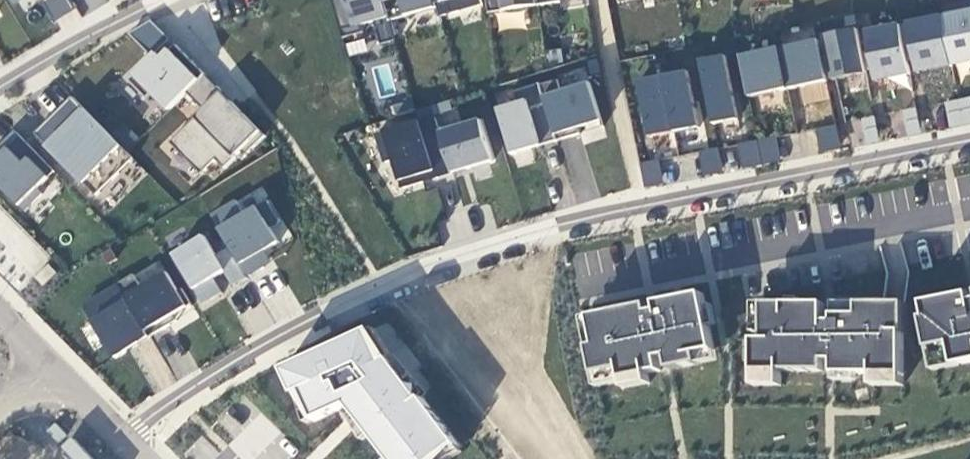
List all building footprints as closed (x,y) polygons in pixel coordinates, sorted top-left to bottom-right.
[(74,7),(69,0),(43,0),(40,2),(53,21),(74,7)] [(341,36),(359,31),(357,24),(372,19),(387,15),(383,0),(331,0),(341,36)] [(387,15),(389,23),(392,34),(393,33),(389,19),(435,6),(439,21),(440,20),(439,15),(434,0),(383,0),(387,15)] [(439,15),(480,3),(480,0),(434,0),(439,15)] [(487,9),(536,2),(536,0),(485,0),(487,9)] [(870,80),(969,62),(969,7),(860,26),(870,80)] [(387,15),(372,19),(374,27),(389,23),(387,15)] [(147,50),(163,36),(148,18),(132,32),(147,50)] [(389,23),(374,27),(379,43),(393,39),(392,34),(389,23)] [(736,48),(742,93),(862,74),(855,30),(736,48)] [(364,38),(345,43),(348,56),(367,51),(364,38)] [(203,72),(174,43),(153,63),(148,58),(127,79),(145,97),(150,91),(167,108),(203,72)] [(728,53),(698,55),(703,120),(733,118),(728,53)] [(631,78),(644,135),(697,123),(685,66),(631,78)] [(803,104),(829,99),(825,80),(799,85),(803,104)] [(515,102),(496,108),(510,153),(556,139),(538,82),(511,90),(515,102)] [(132,157),(70,94),(33,131),(94,193),(132,157)] [(944,100),(947,127),(969,124),(969,97),(944,100)] [(915,107),(896,111),(901,136),(920,132),(915,107)] [(433,115),(375,133),(383,161),(392,158),(401,187),(422,180),(419,172),(431,168),(434,177),(451,172),(437,128),(433,115)] [(873,115),(850,120),(856,145),(879,140),(873,115)] [(454,122),(437,128),(451,172),(491,159),(479,118),(455,126),(454,122)] [(813,128),(819,152),(841,147),(835,123),(813,128)] [(14,129),(0,142),(0,186),(23,209),(58,174),(14,129)] [(716,143),(717,167),(778,163),(776,140),(716,143)] [(720,148),(699,148),(699,173),(719,173),(720,148)] [(657,158),(639,162),(644,186),(662,182),(657,158)] [(235,198),(209,214),(246,275),(262,265),(254,254),(277,240),(268,226),(278,220),(266,199),(244,212),(235,198)] [(52,254),(0,208),(0,244),(3,246),(0,250),(0,273),(19,291),(52,254)] [(277,240),(254,254),(262,265),(284,252),(277,240)] [(159,258),(78,303),(107,355),(188,310),(159,258)] [(34,276),(42,284),(55,271),(47,263),(34,276)] [(650,309),(647,303),(582,318),(597,393),(624,387),(626,396),(653,390),(651,380),(664,377),(662,364),(669,363),(672,376),(703,370),(702,368),(720,365),(713,331),(719,330),(716,309),(713,306),(708,307),(705,292),(656,303),(658,310),(651,312),(650,309)] [(969,294),(922,303),(925,322),(921,322),(932,376),(969,369),(969,296),(969,294)] [(824,321),(825,301),(751,302),(751,337),(760,337),(760,345),(750,345),(751,393),(781,393),(781,377),(823,377),(823,367),(831,367),(832,386),(857,386),(856,380),(870,380),(871,393),(903,393),(903,339),(905,339),(905,302),(832,303),(832,320),(824,321)] [(281,375),(311,430),(346,414),(381,458),(453,458),(460,453),(371,335),(281,375)]
